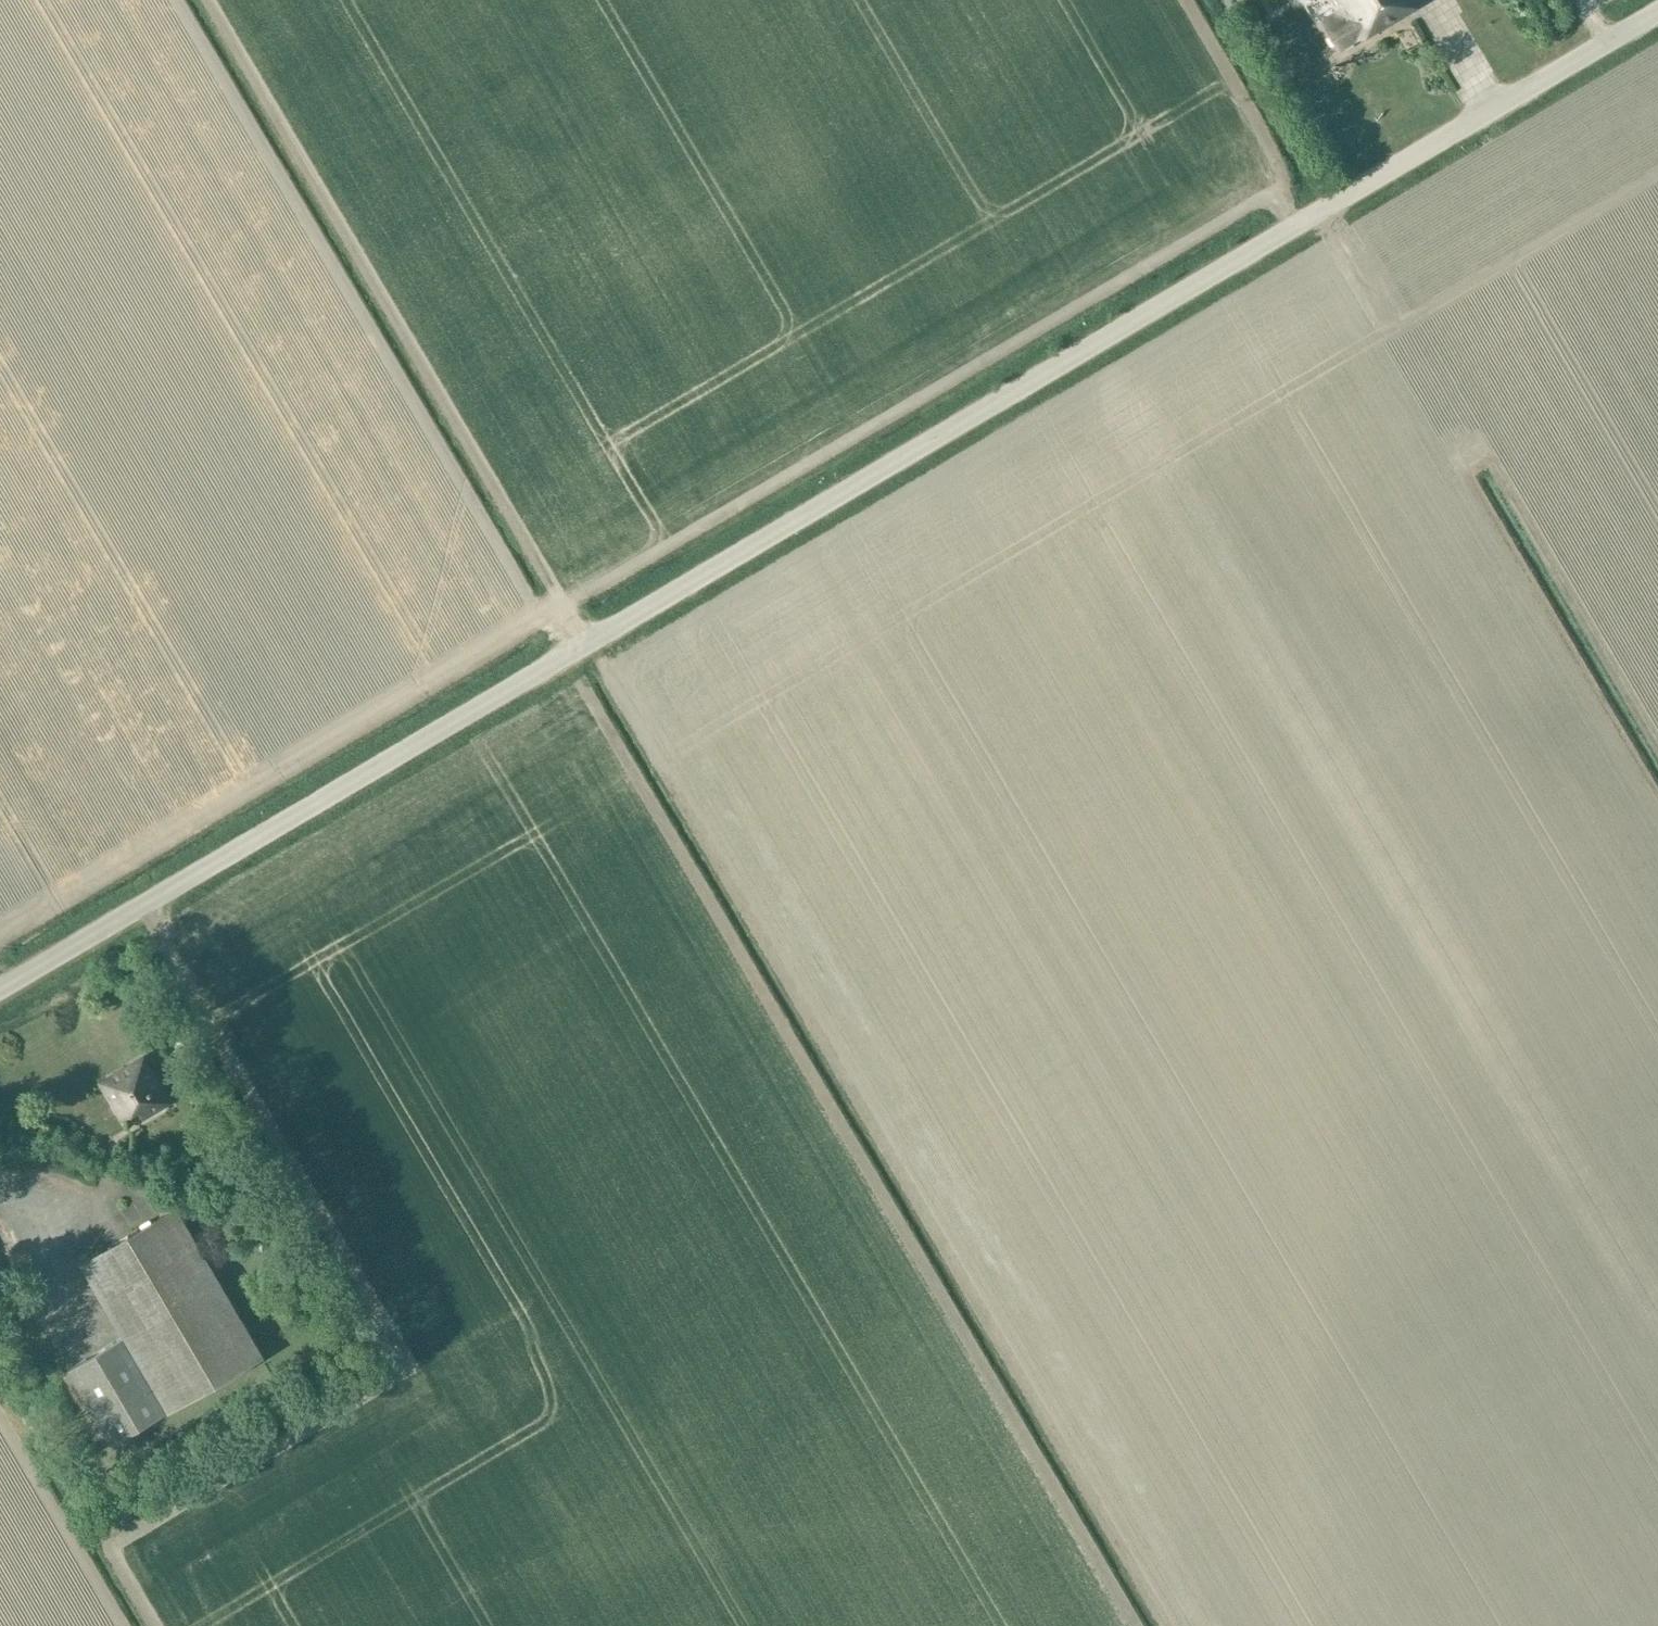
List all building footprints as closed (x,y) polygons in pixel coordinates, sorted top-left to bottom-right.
[(1334,9),(1318,20),(1338,52),(1423,0),(1329,0),(1334,9)] [(1368,54),(1388,45),(1383,33),(1362,42),(1368,54)] [(144,1120),(171,1104),(143,1059),(102,1083),(124,1119),(138,1110),(144,1120)] [(265,1356),(264,1354),(177,1206),(79,1263),(122,1338),(67,1370),(111,1444),(265,1356)] [(76,1338),(87,1330),(80,1319),(68,1327),(76,1338)]
